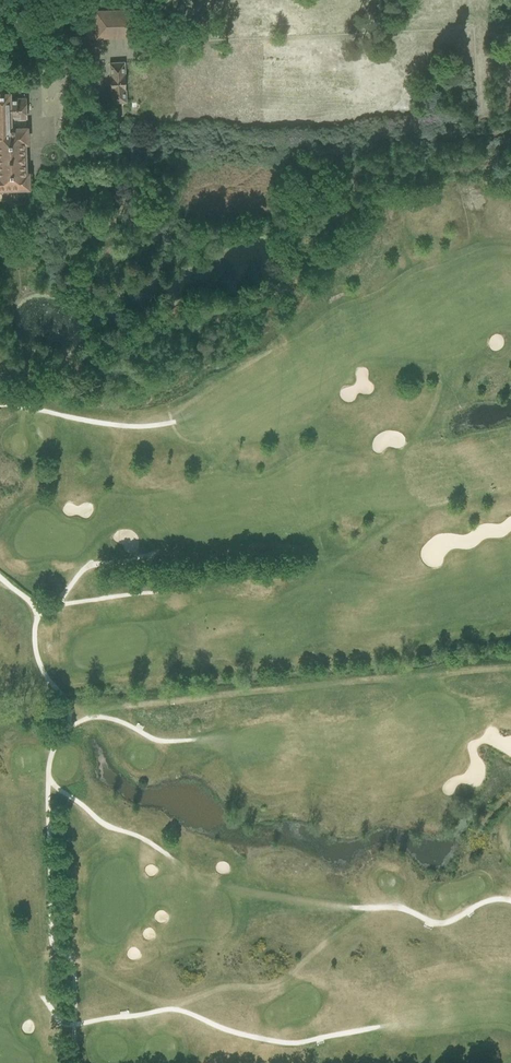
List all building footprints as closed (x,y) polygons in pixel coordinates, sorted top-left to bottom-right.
[(135,10),(94,11),(95,38),(136,37),(135,10)] [(92,11),(79,11),(80,39),(92,38),(92,11)] [(124,62),(120,62),(109,63),(111,102),(126,102),(124,62)] [(25,99),(8,99),(8,94),(5,94),(3,92),(0,92),(0,188),(31,187),(30,173),(24,173),(24,163),(25,163),(25,152),(24,152),(23,142),(26,141),(25,99)] [(33,222),(26,222),(24,227),(29,234),(34,234),(37,228),(33,222)]
